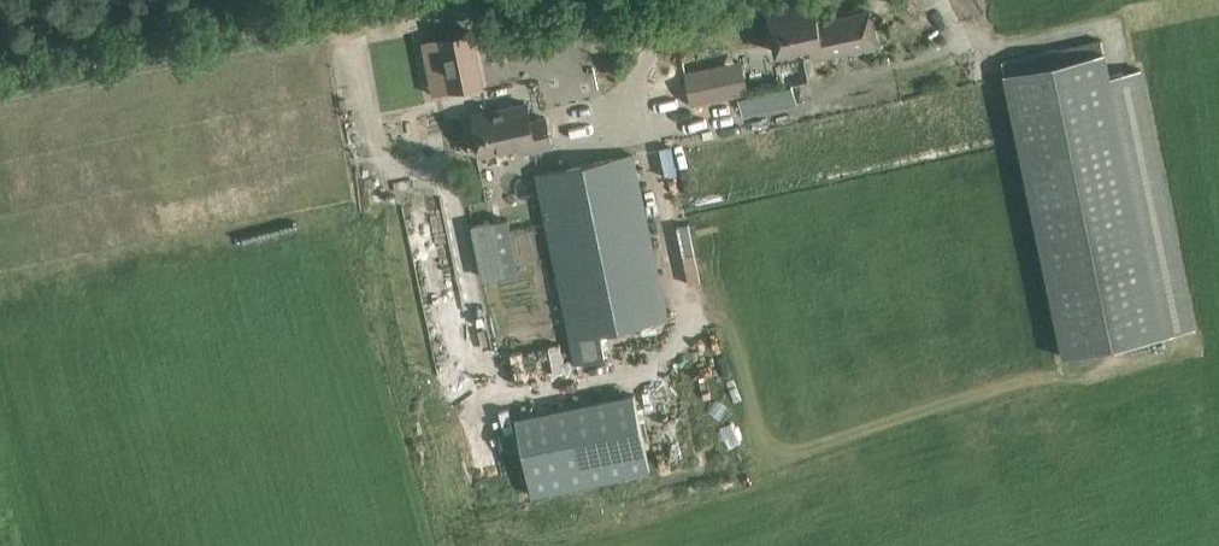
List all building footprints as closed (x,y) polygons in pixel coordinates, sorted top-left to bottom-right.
[(767,7),(777,52),(796,48),(794,42),(809,39),(814,58),(877,44),(870,11),(818,22),(813,0),(798,0),(767,7)] [(485,90),(472,37),(439,44),(452,97),(485,90)] [(1002,62),(1065,356),(1194,329),(1140,68),(1109,75),(1102,40),(1002,62)] [(742,60),(725,64),(685,73),(692,103),(748,91),(742,60)] [(531,120),(527,103),(473,114),(481,153),(520,145),(521,152),(552,146),(546,117),(531,120)] [(590,361),(585,335),(669,317),(638,177),(633,153),(536,174),(577,363),(590,361)] [(508,217),(473,224),(483,275),(518,268),(508,217)] [(633,392),(517,417),(534,497),(650,472),(633,392)]
